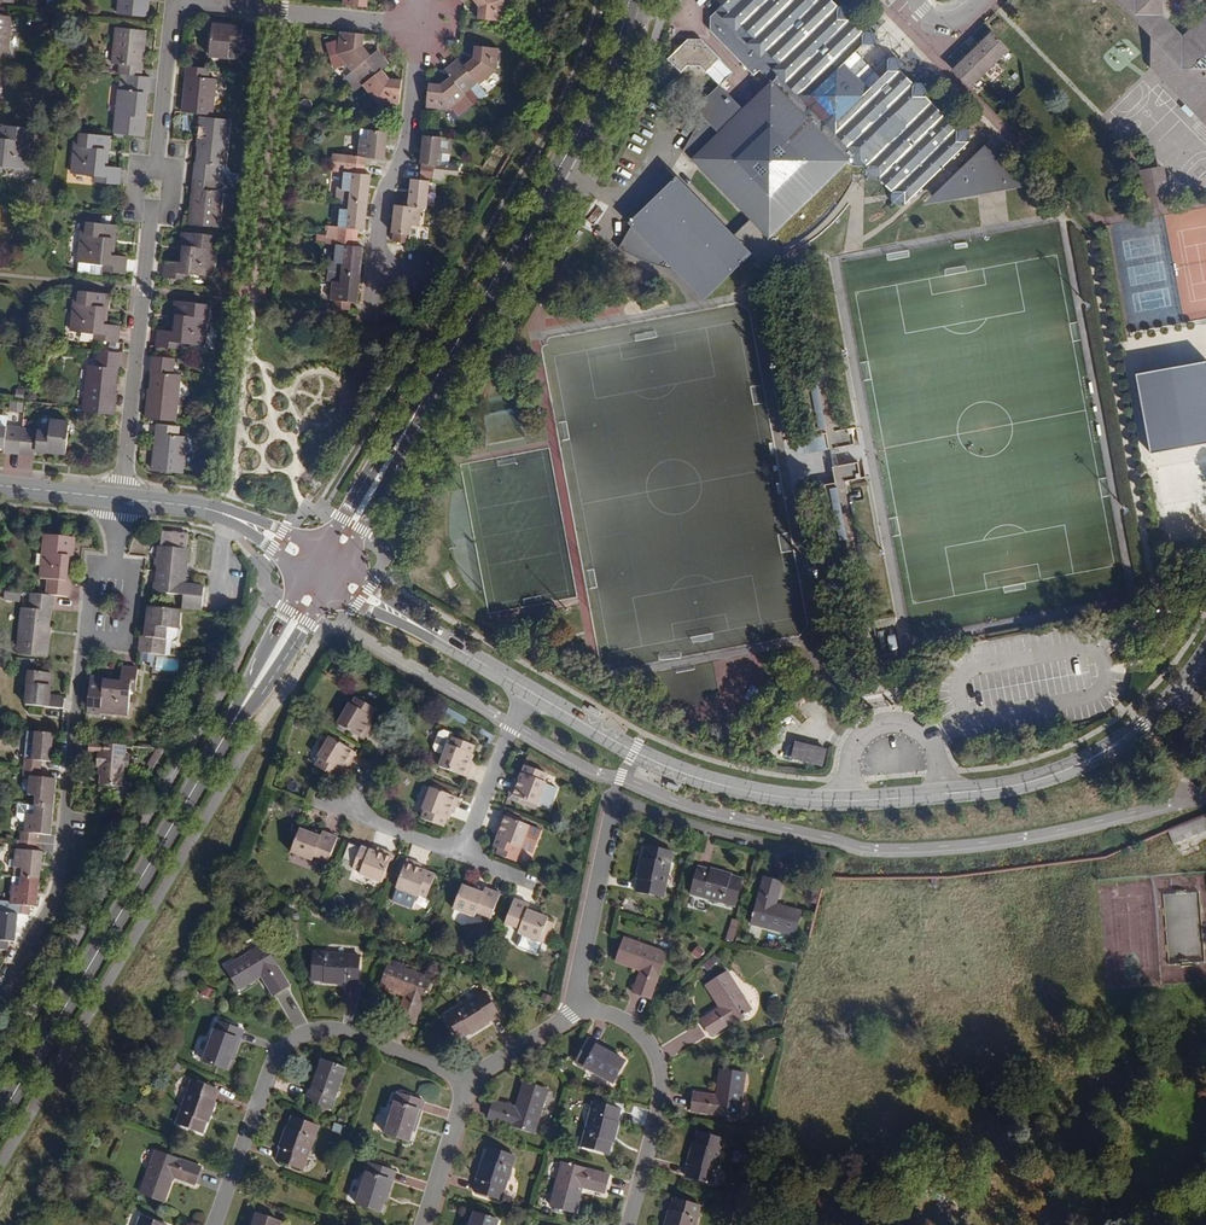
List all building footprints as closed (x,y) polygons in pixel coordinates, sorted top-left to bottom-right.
[(121,19),(150,21),(151,8),(148,7),(148,2),(152,2),(152,0),(123,0),(121,19)] [(481,6),(479,17),(504,20),(506,0),(507,0),(475,0),(481,6)] [(782,81),(750,110),(726,89),(703,117),(728,136),(699,160),(787,254),(822,237),(850,207),(868,172),(903,192),(903,201),(907,205),(916,205),(980,142),(980,133),(978,130),(970,131),(938,97),(938,89),(935,85),(926,86),(912,71),(912,62),(910,60),(901,60),(901,71),(881,90),(874,84),(881,78),(869,65),(862,72),(856,65),(876,46),(888,46),(888,37),(884,33),(875,33),(862,19),(862,10),(859,7),(850,7),(843,0),(729,0),(734,5),(721,17),(721,31),(766,76),(772,71),(782,81)] [(1151,34),(1150,65),(1186,102),(1182,107),(1192,117),(1196,112),(1205,123),(1205,14),(1183,36),(1166,19),(1148,0),(1117,0),(1151,34)] [(0,66),(1,57),(9,58),(11,35),(13,19),(0,18),(0,66)] [(259,28),(244,26),(243,31),(227,29),(225,29),(224,30),(223,33),(213,32),(210,60),(228,62),(230,50),(257,53),(259,28)] [(1006,50),(985,29),(979,36),(981,38),(975,44),(972,42),(965,48),(967,51),(962,56),(959,54),(953,61),(955,63),(949,69),(967,88),(1006,50)] [(123,79),(143,81),(146,53),(143,52),(143,47),(147,47),(149,33),(120,31),(117,69),(124,70),(123,79)] [(349,84),(381,58),(376,52),(370,57),(362,47),(364,35),(339,33),(338,42),(326,46),(333,69),(345,65),(351,73),(344,78),(349,84)] [(706,60),(730,85),(744,71),(713,39),(699,38),(691,46),(691,53),(684,53),(678,59),(692,74),(706,60)] [(460,60),(452,66),(472,90),(479,84),(481,86),(498,72),(501,50),(476,47),(475,59),(465,67),(460,60)] [(381,58),(349,84),(355,92),(362,87),(375,104),(397,107),(400,81),(388,80),(381,70),(387,65),(381,58)] [(869,65),(881,78),(887,71),(875,59),(869,65)] [(464,96),(472,90),(452,66),(445,72),(450,79),(442,86),(428,84),(425,109),(448,112),(466,98),(464,96)] [(209,71),(189,69),(183,116),(212,119),(217,81),(208,80),(209,71)] [(151,82),(143,81),(123,79),(122,79),(118,124),(125,125),(124,138),(127,138),(145,140),(147,122),(143,121),(143,115),(146,115),(148,97),(150,97),(151,82)] [(197,165),(195,181),(218,183),(219,168),(227,168),(232,123),(202,120),(200,144),(207,145),(206,149),(202,149),(200,165),(197,165)] [(0,128),(0,142),(1,142),(0,148),(0,174),(1,169),(26,172),(29,144),(25,143),(26,131),(0,128)] [(682,148),(693,158),(711,137),(701,128),(682,148)] [(331,163),(360,166),(361,157),(379,159),(382,131),(355,129),(352,156),(332,154),(331,163)] [(422,163),(421,172),(438,174),(447,175),(453,175),(457,176),(458,167),(439,166),(440,152),(451,153),(452,138),(424,135),(420,163),(422,163)] [(113,140),(83,137),(81,149),(77,149),(74,177),(99,180),(98,185),(120,187),(122,172),(109,171),(106,170),(107,160),(104,159),(104,153),(111,153),(113,140)] [(995,149),(942,197),(969,194),(977,196),(982,196),(985,195),(991,191),(997,189),(1028,184),(995,149)] [(359,174),(360,166),(331,163),(330,172),(338,172),(336,192),(327,190),(326,198),(334,199),(363,202),(365,175),(359,174)] [(652,259),(687,271),(708,299),(756,251),(674,165),(649,208),(638,219),(641,222),(627,246),(638,252),(652,259)] [(1156,208),(1149,170),(1125,174),(1132,213),(1156,208)] [(428,209),(429,200),(431,182),(446,184),(447,175),(438,174),(421,172),(420,180),(412,180),(409,207),(414,207),(422,208),(427,209),(428,209)] [(217,192),(218,183),(195,181),(191,226),(221,229),(225,193),(217,192)] [(360,229),(363,202),(334,199),(333,207),(331,227),(324,226),(323,235),(352,238),(353,229),(360,229)] [(414,207),(409,207),(395,206),(392,234),(395,234),(395,242),(410,243),(411,227),(419,228),(422,208),(414,207)] [(118,228),(88,225),(87,237),(82,237),(78,274),(103,277),(103,273),(125,275),(127,259),(114,258),(111,258),(112,246),(109,246),(109,240),(116,241),(118,228)] [(1008,230),(988,234),(989,240),(1009,236),(1008,230)] [(212,237),(183,234),(182,248),(188,249),(187,255),(184,255),(183,265),(180,265),(166,264),(165,280),(186,282),(187,276),(212,279),(215,251),(211,251),(212,237)] [(351,247),(352,238),(323,235),(317,234),(316,244),(333,246),(331,263),(326,263),(325,273),(355,276),(358,248),(351,247)] [(352,303),(355,276),(325,273),(324,282),(329,282),(327,301),(330,301),(329,309),(346,310),(347,303),(352,303)] [(75,309),(72,337),(97,340),(96,345),(118,347),(120,332),(107,331),(104,330),(105,319),(102,319),(102,313),(109,313),(110,301),(80,297),(78,309),(75,309)] [(214,312),(177,308),(175,321),(181,321),(181,327),(177,327),(176,338),(173,337),(159,336),(158,351),(179,354),(180,348),(206,351),(209,323),(213,323),(214,312)] [(120,355),(98,352),(97,369),(89,368),(84,415),(113,418),(116,394),(109,393),(110,387),(114,387),(116,372),(118,372),(120,355)] [(147,422),(158,423),(177,425),(182,378),(174,378),(176,361),(154,359),(152,375),(155,375),(153,391),(157,392),(156,398),(150,397),(147,422)] [(22,412),(23,403),(10,402),(9,410),(22,412)] [(23,428),(7,426),(8,416),(0,415),(0,447),(4,447),(4,451),(20,453),(23,428)] [(23,428),(20,453),(36,455),(36,451),(53,452),(55,451),(57,450),(57,447),(67,448),(70,423),(50,421),(49,431),(23,428)] [(179,425),(177,425),(158,423),(153,469),(182,472),(187,435),(178,434),(179,425)] [(861,444),(858,428),(833,432),(836,449),(861,444)] [(868,478),(865,462),(839,467),(842,483),(827,486),(828,492),(841,490),(851,542),(858,541),(849,488),(853,487),(851,481),(868,478)] [(186,537),(161,534),(159,549),(157,549),(156,563),(158,563),(156,584),(154,584),(153,595),(182,598),(181,610),(200,612),(202,589),(183,587),(186,552),(185,552),(186,537)] [(46,551),(42,597),(55,598),(70,600),(72,583),(70,583),(72,565),(69,564),(69,558),(74,558),(76,541),(54,539),(53,552),(46,551)] [(5,600),(18,602),(19,594),(6,592),(5,600)] [(54,615),(55,598),(42,597),(33,596),(31,613),(23,612),(18,658),(49,661),(51,637),(44,637),(45,631),(49,631),(51,615),(54,615)] [(178,610),(152,608),(151,619),(148,620),(146,622),(145,638),(141,637),(139,653),(163,655),(165,640),(172,641),(176,637),(178,610)] [(163,655),(171,656),(172,641),(165,640),(163,655)] [(158,660),(157,669),(177,672),(178,662),(158,660)] [(139,669),(123,668),(122,680),(122,683),(111,683),(111,685),(105,684),(105,678),(91,677),(88,706),(100,708),(100,712),(129,715),(131,690),(137,691),(139,669)] [(53,676),(31,673),(28,708),(64,711),(65,700),(50,699),(53,676)] [(376,712),(357,700),(353,707),(350,706),(338,726),(364,741),(372,727),(370,726),(368,725),(372,718),(376,712)] [(24,732),(20,768),(44,770),(45,762),(54,763),(57,735),(24,732)] [(468,779),(473,764),(472,764),(469,763),(472,755),(475,748),(454,740),(455,737),(445,733),(440,735),(435,750),(437,755),(444,757),(440,769),(468,779)] [(356,754),(330,739),(318,759),(320,761),(316,767),(336,779),(340,772),(344,766),(346,767),(348,768),(356,754)] [(88,760),(96,760),(95,775),(97,775),(100,775),(99,783),(98,794),(121,795),(123,755),(89,752),(88,760)] [(547,775),(525,767),(522,775),(520,782),(517,781),(515,780),(510,795),(537,806),(546,784),(543,783),(547,775)] [(32,796),(31,806),(50,807),(52,779),(43,778),(44,770),(20,768),(19,780),(26,781),(24,796),(32,796)] [(460,800),(432,790),(424,811),(426,812),(424,819),(445,827),(448,820),(450,813),(452,814),(454,815),(460,800)] [(17,831),(16,841),(34,843),(35,835),(47,836),(50,807),(31,806),(15,804),(14,817),(18,822),(21,822),(20,831),(17,831)] [(1167,832),(1172,844),(1205,830),(1205,815),(1167,832)] [(536,829),(502,816),(496,830),(498,831),(500,832),(498,839),(495,846),(517,854),(520,848),(522,848),(525,840),(531,842),(535,841),(538,833),(536,829)] [(311,834),(300,830),(291,853),(312,861),(313,857),(329,863),(337,838),(322,833),(321,834),(320,838),(311,834)] [(6,860),(5,868),(10,868),(9,877),(17,878),(38,880),(40,853),(33,852),(34,843),(16,841),(15,850),(12,850),(11,861),(6,860)] [(674,852),(647,847),(638,892),(665,897),(674,852)] [(369,851),(362,848),(354,870),(361,873),(361,875),(383,883),(393,855),(378,849),(377,851),(376,853),(369,851)] [(423,866),(407,860),(397,888),(418,897),(419,894),(428,897),(436,875),(429,873),(422,870),(423,868),(423,866)] [(742,877),(699,866),(692,894),(735,904),(742,877)] [(782,880),(765,876),(752,922),(795,933),(802,909),(776,903),(782,880)] [(8,915),(14,916),(25,917),(26,908),(35,909),(38,880),(17,878),(17,887),(8,887),(6,906),(9,906),(8,915)] [(475,891),(464,887),(456,911),(475,918),(477,913),(492,919),(501,896),(486,890),(485,891),(484,895),(475,891)] [(530,906),(514,901),(506,924),(520,930),(518,935),(529,939),(525,950),(541,955),(545,945),(539,942),(541,938),(547,940),(551,929),(545,927),(547,921),(548,919),(537,915),(528,911),(529,908),(530,906)] [(878,915),(883,908),(873,901),(868,907),(878,915)] [(14,916),(8,915),(0,914),(0,953),(3,953),(4,944),(11,945),(14,916)] [(726,940),(734,942),(738,925),(730,923),(726,940)] [(672,954),(632,936),(622,959),(646,970),(638,990),(655,997),(672,954)] [(289,985),(264,946),(227,968),(240,990),(263,976),(274,994),(289,985)] [(360,956),(315,953),(314,981),(359,983),(360,956)] [(432,978),(390,963),(381,987),(406,996),(398,1017),(415,1023),(432,978)] [(754,1010),(731,972),(710,985),(723,1007),(704,1019),(714,1035),(754,1010)] [(210,999),(215,991),(206,985),(201,993),(210,999)] [(496,1015),(482,992),(443,1015),(458,1039),(496,1015)] [(242,1029),(219,1021),(205,1062),(228,1070),(232,1059),(242,1029)] [(235,1060),(246,1030),(242,1029),(232,1059),(235,1060)] [(620,1053),(593,1038),(591,1041),(618,1056),(620,1053)] [(618,1056),(591,1041),(578,1062),(616,1084),(628,1062),(618,1056)] [(348,1067),(325,1059),(321,1070),(310,1100),(333,1108),(348,1067)] [(321,1070),(317,1069),(306,1098),(310,1100),(321,1070)] [(747,1074),(723,1070),(718,1096),(697,1093),(694,1110),(740,1118),(747,1074)] [(219,1089),(193,1080),(178,1123),(204,1132),(219,1089)] [(549,1090),(524,1083),(516,1109),(495,1102),(491,1118),(536,1132),(549,1090)] [(422,1101),(399,1094),(386,1135),(410,1142),(413,1131),(422,1101)] [(417,1132),(426,1102),(422,1101),(413,1131),(417,1132)] [(621,1111),(594,1103),(582,1147),(609,1154),(621,1111)] [(320,1126),(294,1118),(279,1160),(305,1169),(320,1126)] [(726,1141),(701,1134),(688,1179),(715,1186),(726,1141)] [(517,1157),(491,1149),(478,1191),(504,1200),(517,1157)] [(201,1169),(157,1152),(141,1193),(166,1202),(175,1177),(195,1185),(201,1169)] [(610,1176),(564,1163),(552,1206),(577,1213),(584,1187),(605,1192),(610,1176)] [(394,1171),(371,1164),(358,1205),(381,1212),(385,1201),(394,1171)] [(388,1202),(398,1172),(394,1171),(385,1201),(388,1202)] [(677,1200),(670,1224),(698,1224),(703,1207),(677,1200)] [(476,1213),(473,1224),(498,1224),(500,1220),(476,1213)] [(259,1214),(255,1224),(281,1224),(282,1222),(259,1214)] [(142,1217),(139,1224),(165,1224),(142,1217)]
